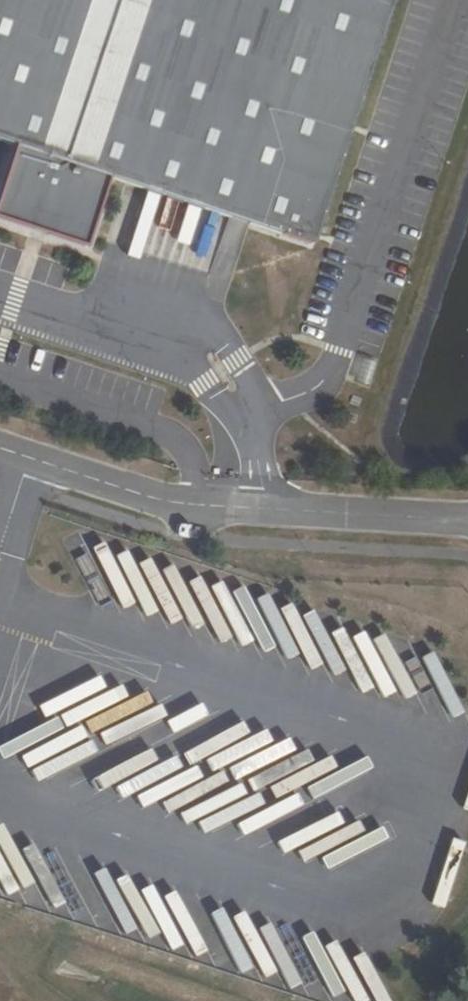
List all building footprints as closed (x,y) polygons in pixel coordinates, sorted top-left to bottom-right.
[(326,255),(406,0),(0,0),(0,153),(27,162),(5,234),(100,263),(123,191),(326,255)]
